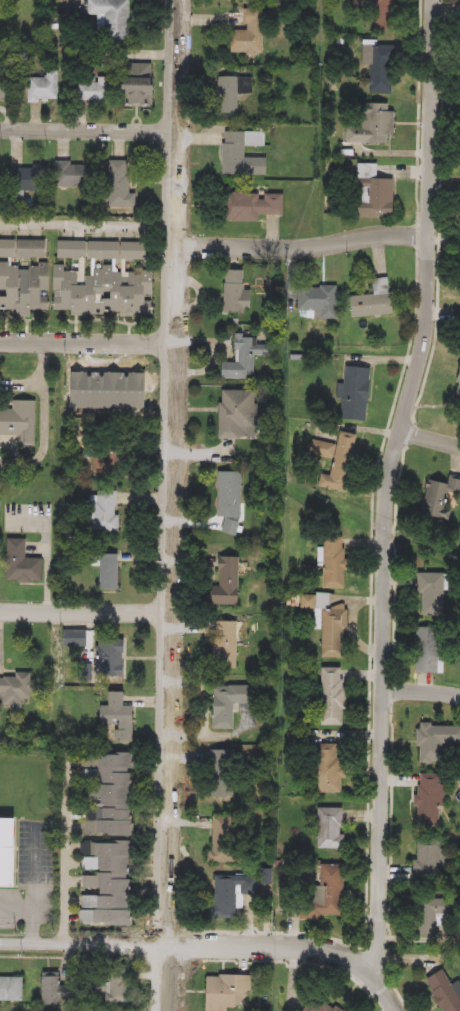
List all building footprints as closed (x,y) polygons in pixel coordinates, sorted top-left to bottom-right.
[(87,15),(87,0),(128,0),(128,42),(96,42),(96,15),(87,15)] [(357,25),(357,0),(394,0),(394,25),(357,25)] [(262,54),(254,54),(254,63),(245,63),(245,52),(224,52),(224,30),(244,30),(244,8),(262,8),(262,54)] [(369,94),(369,65),(362,65),(362,45),(395,46),(395,94),(369,94)] [(115,104),(116,75),(123,75),(123,63),(151,64),(150,104),(115,104)] [(26,103),(26,78),(45,78),(45,70),(57,70),(57,103),(26,103)] [(10,100),(0,100),(0,75),(11,75),(10,100)] [(78,103),(78,78),(109,78),(109,103),(78,103)] [(237,78),(237,114),(215,114),(215,78),(237,78)] [(391,144),(354,143),(355,103),(392,104),(391,144)] [(222,131),(263,132),(263,147),(244,147),(243,157),(265,158),(265,177),(221,176),(222,131)] [(133,192),(133,208),(106,207),(107,162),(130,162),(129,192),(133,192)] [(87,163),(87,188),(54,188),(54,163),(87,163)] [(392,216),(350,216),(350,164),(376,164),(376,179),(392,179),(392,216)] [(10,167),(46,167),(46,192),(10,192),(10,167)] [(257,222),(219,222),(219,194),(282,194),(282,216),(257,216),(257,222)] [(13,312),(0,312),(0,240),(45,241),(44,263),(48,263),(48,311),(28,311),(28,317),(13,317),(13,312)] [(151,314),(52,313),(53,241),(150,242),(150,263),(127,262),(127,270),(151,270),(151,314)] [(223,314),(223,271),(241,271),(241,289),(249,289),(249,314),(223,314)] [(391,315),(349,318),(347,296),(372,294),(371,279),(388,278),(391,315)] [(297,286),(337,286),(337,319),(297,318),(297,286)] [(219,378),(219,363),(235,363),(235,337),(254,337),(254,344),(269,344),(269,356),(253,356),(253,378),(219,378)] [(368,367),(366,421),(336,420),(338,366),(368,367)] [(459,370),(459,403),(452,401),(459,370)] [(71,372),(95,372),(95,408),(70,408),(71,372)] [(95,372),(120,372),(120,409),(95,408),(95,372)] [(120,372),(145,372),(145,409),(120,409),(120,372)] [(255,391),(255,439),(216,439),(216,391),(255,391)] [(34,448),(0,447),(0,408),(11,408),(11,401),(35,401),(34,448)] [(356,435),(346,493),(317,488),(319,474),(328,475),(330,461),(308,457),(311,440),(336,444),(338,431),(356,435)] [(95,474),(95,437),(123,438),(123,474),(95,474)] [(240,472),(240,535),(222,535),(222,517),(216,517),(216,472),(240,472)] [(449,475),(459,477),(459,500),(454,526),(415,517),(424,480),(447,485),(449,475)] [(90,533),(90,490),(117,490),(117,533),(90,533)] [(342,537),(342,589),(322,589),(322,537),(342,537)] [(41,559),(41,583),(4,583),(5,539),(25,540),(25,559),(41,559)] [(117,590),(98,590),(98,555),(117,555),(117,590)] [(239,557),(238,608),(209,607),(211,556),(239,557)] [(417,616),(417,573),(444,573),(444,616),(417,616)] [(299,595),(328,595),(328,610),(345,610),(345,659),(319,659),(320,610),(299,610),(299,595)] [(236,623),(235,669),(213,669),(214,622),(236,623)] [(438,674),(415,673),(416,628),(439,628),(438,674)] [(64,646),(64,632),(86,632),(86,646),(64,646)] [(95,641),(123,641),(123,679),(95,678),(95,641)] [(343,726),(320,726),(320,668),(343,668),(343,726)] [(31,704),(0,704),(0,675),(31,676),(31,704)] [(251,686),(251,704),(232,704),(232,729),(211,729),(211,686),(251,686)] [(112,743),(112,725),(96,725),(97,707),(105,707),(105,693),(122,693),(122,707),(131,707),(131,743),(112,743)] [(418,726),(459,726),(459,744),(441,744),(441,764),(418,764),(418,726)] [(343,793),(313,794),(311,733),(324,732),(325,745),(341,744),(343,793)] [(232,750),(232,798),(208,798),(208,750),(232,750)] [(79,925),(81,836),(80,836),(81,754),(133,755),(132,839),(130,839),(129,926),(79,925)] [(446,807),(438,807),(439,826),(417,826),(416,775),(445,775),(446,807)] [(342,808),(342,849),(315,849),(315,808),(342,808)] [(209,863),(209,816),(235,816),(235,863),(209,863)] [(22,887),(0,887),(0,819),(23,819),(22,887)] [(445,868),(440,868),(441,885),(413,886),(412,844),(445,843),(445,868)] [(342,865),(342,920),(298,920),(298,902),(310,902),(310,865),(342,865)] [(241,896),(241,910),(233,910),(233,921),(210,921),(211,876),(256,877),(256,896),(241,896)] [(436,926),(436,938),(414,938),(414,906),(452,906),(452,926),(436,926)] [(443,969),(459,1000),(459,1010),(440,1010),(423,981),(443,969)] [(63,972),(63,986),(76,986),(76,1004),(46,1003),(46,972),(63,972)] [(249,976),(249,1010),(203,1010),(203,976),(249,976)] [(27,1001),(0,1001),(0,977),(27,977),(27,1001)] [(134,1003),(113,1003),(113,977),(134,977),(134,1003)] [(312,995),(337,1010),(302,1010),(312,995)]
